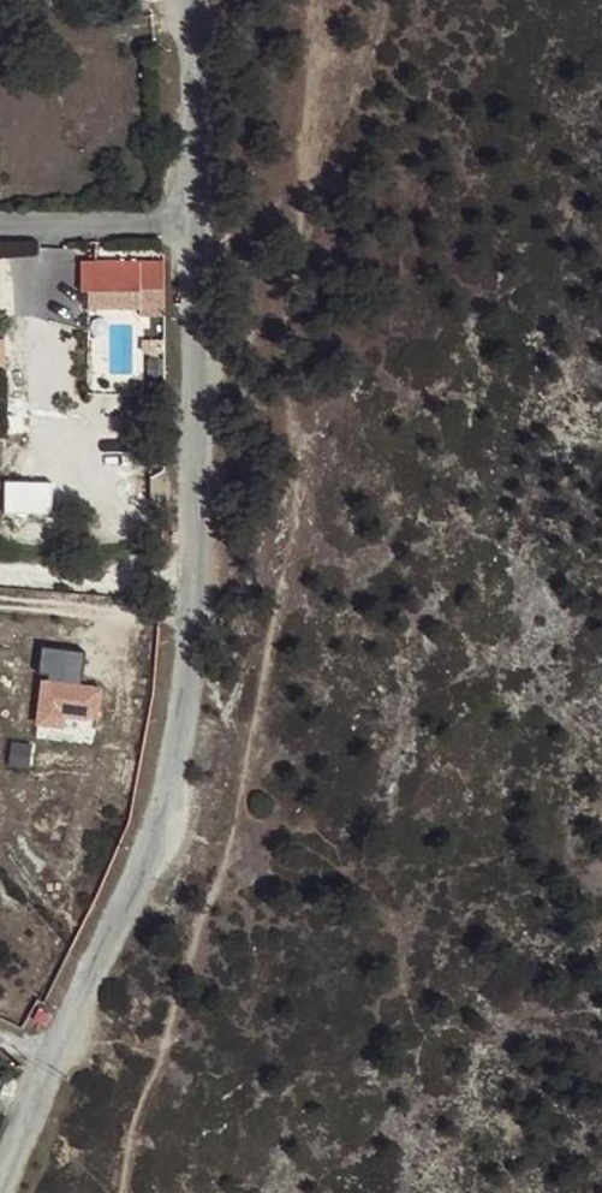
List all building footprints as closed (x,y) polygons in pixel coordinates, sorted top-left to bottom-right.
[(89,256),(88,310),(169,311),(170,257),(89,256)] [(103,718),(109,686),(49,676),(40,723),(69,728),(71,713),(103,718)] [(38,1010),(34,1020),(43,1024),(48,1014),(38,1010)]
